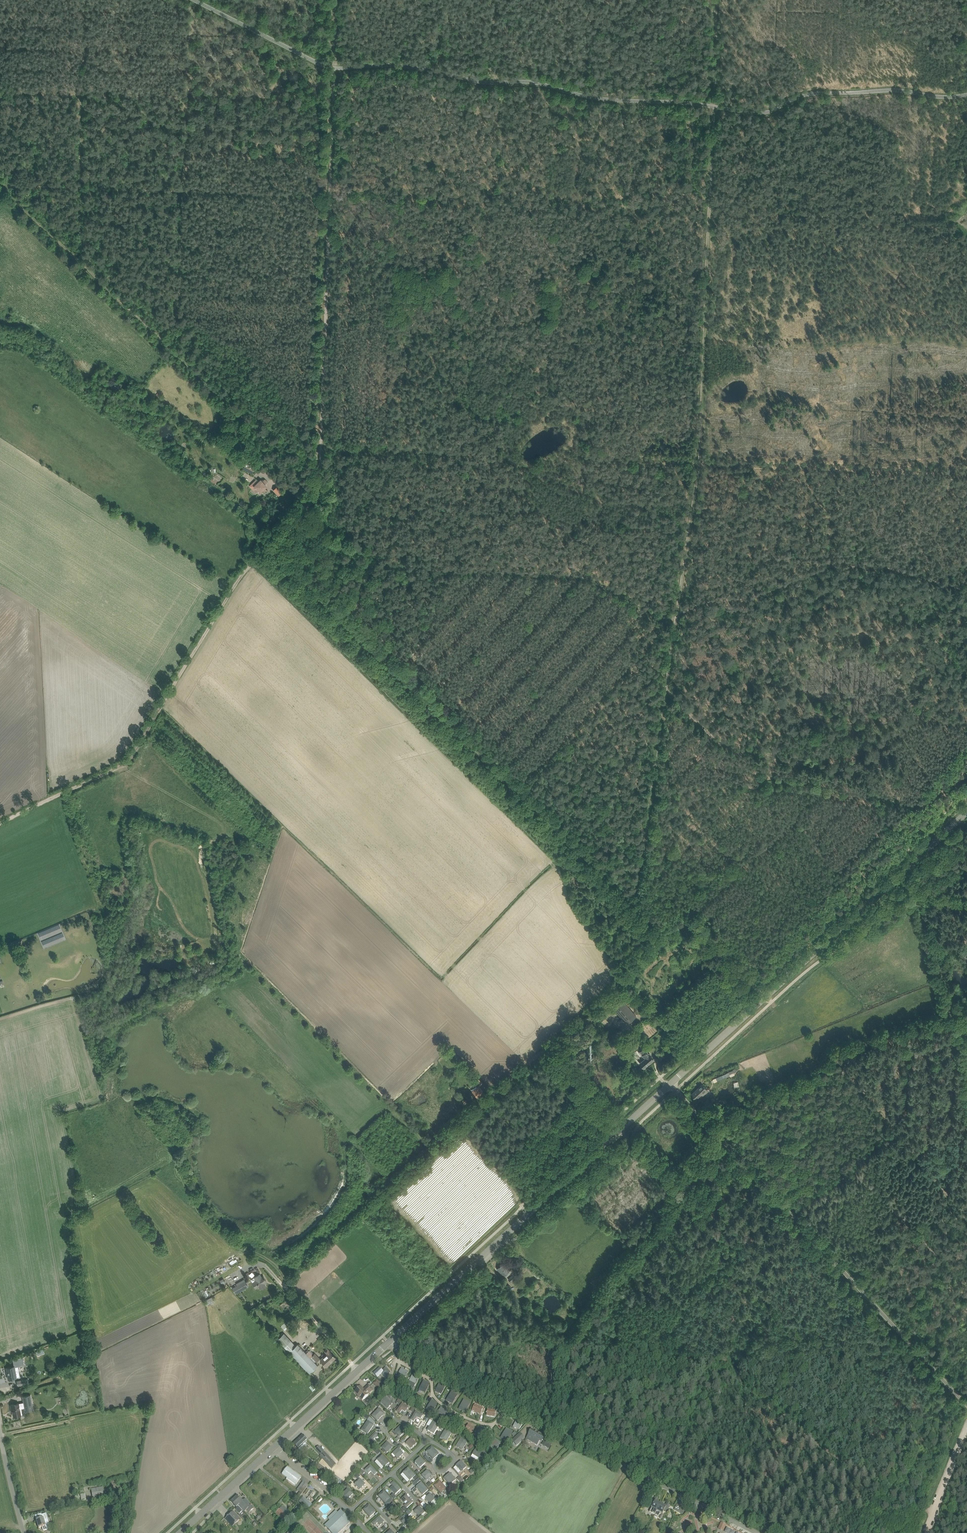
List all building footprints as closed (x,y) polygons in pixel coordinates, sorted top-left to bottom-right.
[(118,390),(122,384),(117,381),(114,387),(118,390)] [(243,469),(252,474),(256,468),(246,463),(243,469)] [(265,484),(268,482),(265,479),(262,482),(261,480),(259,481),(257,479),(250,486),(256,493),(259,490),(261,492),(262,490),(265,493),(268,490),(265,488),(267,486),(265,484)] [(278,485),(273,490),(279,496),(283,491),(278,485)] [(613,1009),(626,1024),(635,1016),(622,1001),(613,1009)] [(605,1018),(601,1021),(607,1027),(610,1024),(605,1018)] [(640,1063),(644,1067),(653,1059),(650,1055),(650,1054),(649,1053),(648,1053),(647,1051),(644,1048),(639,1052),(643,1057),(644,1056),(645,1058),(640,1063)] [(717,1081),(730,1075),(730,1077),(735,1075),(733,1070),(715,1078),(717,1081)] [(699,1095),(701,1097),(708,1091),(702,1084),(692,1094),(696,1099),(699,1095)] [(479,1086),(473,1091),(477,1096),(483,1091),(479,1086)] [(707,1099),(704,1102),(708,1106),(715,1100),(712,1096),(708,1100),(707,1099)] [(538,1278),(540,1276),(525,1262),(523,1265),(538,1278)] [(503,1275),(510,1270),(503,1263),(497,1269),(503,1275)] [(267,1286),(265,1283),(267,1281),(264,1276),(262,1277),(260,1274),(254,1277),(256,1280),(253,1282),(256,1288),(259,1286),(260,1289),(267,1286)] [(508,1279),(517,1288),(520,1284),(516,1280),(512,1275),(508,1279)] [(240,1291),(248,1287),(244,1279),(236,1284),(237,1286),(232,1288),(236,1294),(240,1291)] [(289,1326),(285,1321),(281,1326),(285,1330),(289,1326)] [(90,1343),(89,1341),(87,1333),(77,1336),(77,1337),(75,1337),(76,1339),(78,1347),(90,1343)] [(309,1373),(318,1366),(298,1343),(296,1345),(284,1333),(278,1339),(309,1373)] [(330,1351),(329,1352),(327,1349),(324,1351),(327,1354),(320,1360),(327,1366),(330,1363),(329,1363),(336,1357),(330,1351)] [(38,1360),(40,1360),(45,1358),(44,1352),(33,1356),(35,1364),(39,1362),(38,1360)] [(11,1366),(6,1367),(8,1379),(13,1378),(20,1377),(18,1367),(24,1365),(23,1356),(13,1359),(14,1366),(11,1366)] [(388,1374),(391,1372),(388,1369),(386,1367),(382,1370),(381,1369),(380,1368),(374,1373),(377,1377),(382,1372),(383,1373),(383,1374),(387,1378),(390,1375),(388,1374)] [(398,1375),(397,1377),(403,1380),(404,1378),(405,1377),(406,1374),(407,1374),(408,1372),(401,1368),(399,1373),(398,1375)] [(409,1382),(415,1385),(417,1381),(418,1379),(412,1376),(409,1382)] [(426,1390),(429,1385),(423,1382),(420,1387),(426,1390)] [(440,1383),(437,1388),(443,1391),(445,1386),(440,1383)] [(361,1386),(354,1392),(362,1400),(373,1390),(369,1385),(364,1389),(361,1386)] [(448,1398),(454,1401),(455,1398),(456,1398),(457,1396),(451,1392),(448,1398)] [(29,1395),(22,1397),(23,1402),(10,1405),(11,1409),(12,1409),(14,1416),(20,1415),(19,1415),(22,1414),(21,1408),(24,1408),(25,1411),(32,1410),(29,1395)] [(387,1409),(392,1403),(386,1397),(380,1402),(387,1409)] [(483,1408),(478,1406),(480,1400),(477,1399),(472,1410),(480,1414),(483,1408)] [(428,1407),(433,1410),(437,1404),(431,1401),(428,1407)] [(469,1404),(463,1401),(461,1406),(466,1409),(469,1404)] [(409,1407),(402,1402),(396,1411),(400,1413),(402,1410),(405,1412),(409,1407)] [(488,1407),(487,1415),(495,1417),(496,1411),(492,1410),(492,1407),(493,1405),(489,1404),(488,1407)] [(441,1407),(437,1413),(445,1418),(447,1415),(449,1413),(441,1407)] [(385,1414),(379,1408),(371,1416),(377,1421),(385,1414)] [(423,1415),(416,1411),(410,1420),(413,1422),(417,1417),(421,1419),(423,1415)] [(513,1426),(519,1429),(521,1426),(522,1423),(516,1420),(513,1426)] [(374,1425),(368,1421),(361,1430),(367,1434),(374,1425)] [(434,1434),(439,1425),(433,1421),(427,1430),(434,1434)] [(471,1433),(472,1433),(475,1428),(468,1424),(465,1429),(467,1431),(466,1432),(470,1435),(471,1433)] [(406,1431),(400,1426),(394,1431),(400,1437),(406,1431)] [(482,1439),(487,1431),(485,1430),(486,1429),(481,1426),(476,1436),(482,1439)] [(452,1433),(446,1429),(440,1438),(446,1442),(452,1433)] [(531,1429),(526,1439),(537,1445),(539,1441),(541,1442),(544,1437),(531,1429)] [(506,1430),(503,1435),(508,1438),(512,1433),(506,1430)] [(378,1435),(375,1432),(368,1440),(374,1446),(377,1443),(374,1439),(378,1435)] [(512,1441),(517,1446),(524,1438),(520,1433),(512,1441)] [(303,1435),(294,1444),(301,1451),(307,1445),(305,1443),(308,1441),(303,1435)] [(416,1443),(411,1438),(406,1443),(411,1448),(416,1443)] [(467,1442),(461,1438),(456,1446),(462,1450),(467,1442)] [(497,1448),(500,1443),(495,1439),(491,1445),(497,1448)] [(393,1447),(387,1442),(381,1447),(387,1453),(393,1447)] [(315,1449),(321,1455),(320,1456),(332,1468),(337,1464),(333,1459),(332,1460),(319,1446),(315,1449)] [(433,1459),(439,1454),(432,1446),(426,1451),(433,1459)] [(404,1454),(398,1448),(392,1453),(398,1459),(404,1454)] [(473,1454),(483,1461),(487,1454),(477,1448),(473,1454)] [(377,1460),(384,1467),(389,1463),(383,1455),(377,1460)] [(420,1457),(415,1462),(420,1468),(426,1463),(420,1457)] [(461,1472),(466,1467),(461,1461),(455,1466),(461,1472)] [(327,1470),(317,1463),(314,1466),(325,1474),(340,1485),(343,1481),(328,1470),(327,1470)] [(375,1475),(377,1472),(370,1465),(365,1470),(368,1474),(371,1471),(375,1475)] [(289,1479),(296,1484),(301,1477),(288,1467),(283,1474),(287,1477),(286,1479),(288,1480),(289,1479)] [(416,1475),(408,1467),(403,1473),(410,1481),(416,1475)] [(432,1476),(427,1470),(421,1475),(426,1481),(432,1476)] [(450,1485),(456,1480),(450,1472),(443,1478),(450,1485)] [(360,1489),(365,1484),(360,1479),(355,1484),(360,1489)] [(401,1489),(394,1481),(391,1484),(398,1492),(401,1489)] [(446,1488),(439,1481),(434,1486),(439,1492),(441,1493),(442,1492),(446,1488)] [(296,1496),(295,1498),(298,1500),(299,1498),(302,1493),(305,1489),(308,1485),(303,1482),(300,1486),(297,1490),(299,1491),(296,1496)] [(423,1495),(428,1490),(421,1482),(416,1487),(423,1495)] [(104,1496),(103,1487),(91,1489),(92,1497),(104,1496)] [(342,1494),(347,1500),(353,1494),(348,1488),(342,1494)] [(380,1497),(385,1503),(391,1498),(384,1491),(380,1494),(378,1496),(380,1497)] [(430,1504),(435,1499),(430,1493),(425,1498),(430,1504)] [(403,1497),(401,1499),(404,1502),(406,1501),(408,1502),(404,1505),(407,1508),(413,1502),(406,1494),(403,1497)] [(237,1496),(231,1501),(234,1505),(237,1508),(236,1509),(240,1514),(243,1511),(245,1512),(247,1509),(249,1512),(254,1508),(249,1503),(246,1499),(243,1502),(237,1496)] [(655,1501),(649,1512),(655,1515),(661,1504),(656,1502),(658,1498),(656,1496),(653,1500),(655,1501)] [(304,1497),(299,1502),(309,1510),(313,1504),(304,1497)] [(661,1504),(655,1515),(658,1516),(660,1513),(663,1514),(665,1509),(668,1510),(669,1508),(668,1507),(670,1504),(667,1502),(665,1506),(661,1504)] [(399,1509),(393,1503),(385,1510),(388,1513),(393,1509),(396,1512),(399,1509)] [(674,1509),(683,1514),(684,1511),(680,1509),(681,1506),(677,1504),(674,1509)] [(365,1511),(370,1517),(375,1512),(369,1505),(365,1508),(363,1509),(363,1510),(365,1511)] [(282,1506),(275,1514),(287,1523),(301,1508),(298,1506),(291,1513),(282,1506)] [(414,1511),(420,1517),(425,1512),(419,1506),(414,1511)] [(324,1526),(331,1532),(339,1532),(351,1521),(341,1510),(324,1526)] [(233,1511),(225,1519),(232,1526),(241,1519),(233,1511)] [(36,1520),(38,1528),(42,1527),(43,1530),(44,1530),(50,1528),(46,1513),(41,1515),(42,1518),(36,1520)] [(405,1526),(411,1522),(405,1515),(399,1519),(405,1526)] [(384,1522),(379,1516),(372,1523),(374,1526),(378,1523),(380,1526),(384,1522)]
